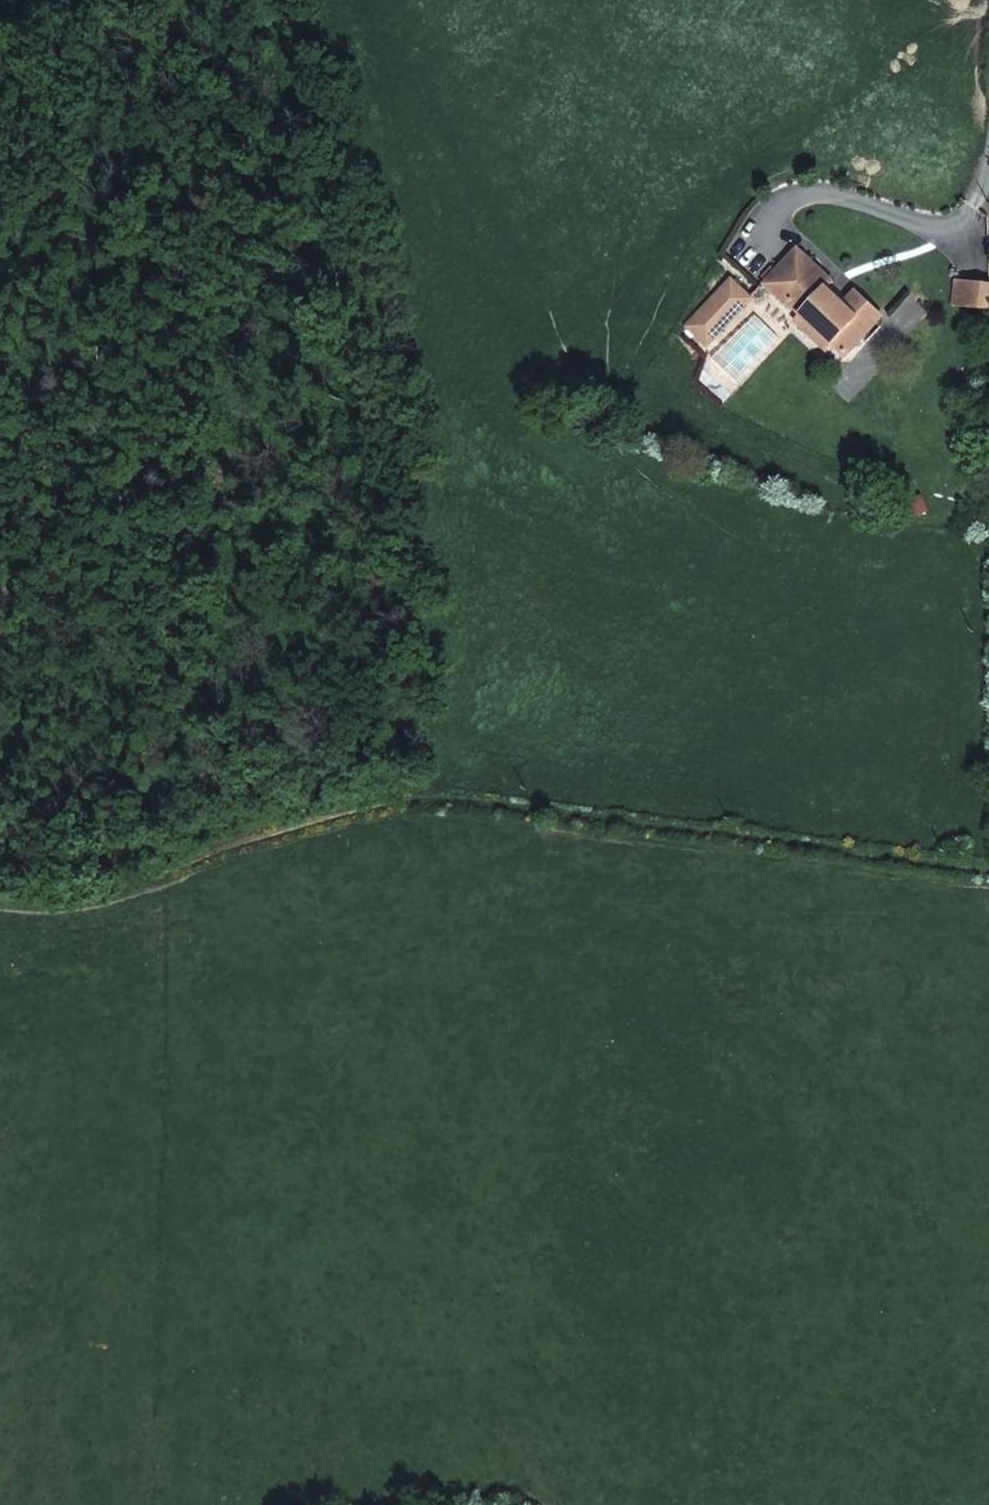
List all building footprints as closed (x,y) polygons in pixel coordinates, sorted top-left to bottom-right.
[(844,311),(815,284),(825,273),(801,252),(782,274),(777,270),(768,280),(773,284),(771,286),(794,307),(795,305),(851,356),(886,317),(861,295),(844,311)] [(957,280),(953,304),(971,307),(974,282),(957,280)] [(974,282),(971,307),(988,309),(988,288),(988,284),(974,282)] [(695,330),(715,348),(756,302),(737,284),(695,330)]
